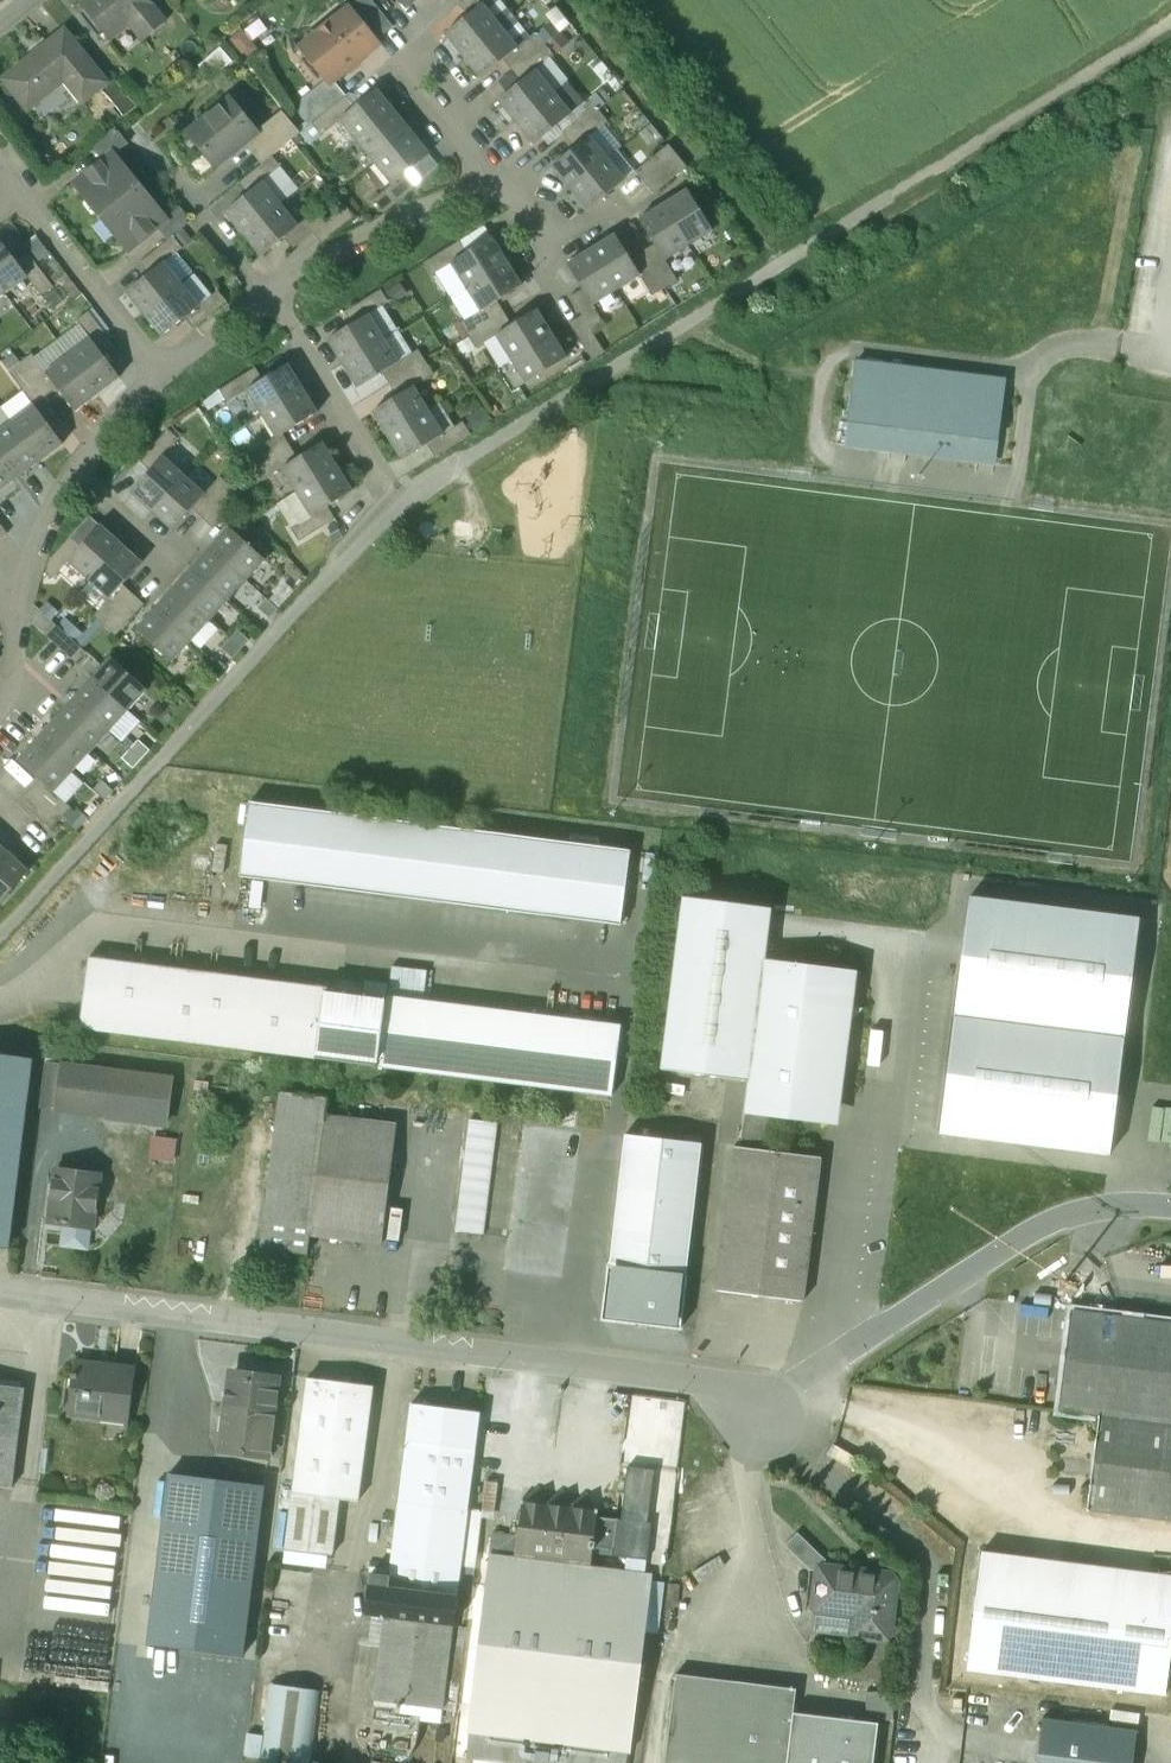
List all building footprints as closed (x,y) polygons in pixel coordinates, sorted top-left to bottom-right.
[(81,5),(109,39),(129,22),(144,40),(166,23),(151,5),(153,4),(150,0),(88,0),(81,5)] [(372,0),(359,0),(352,6),(379,39),(394,27),(372,0)] [(459,5),(468,16),(482,5),(483,5),(489,0),(465,0),(459,5)] [(468,16),(445,35),(463,57),(500,27),(483,5),(482,5),(468,16)] [(347,10),(303,45),(333,82),(376,47),(347,10)] [(518,48),(500,27),(463,57),(481,79),(503,60),(518,49),(518,48)] [(107,83),(65,31),(4,80),(28,110),(65,81),(83,103),(107,83)] [(536,33),(518,48),(518,49),(503,60),(512,71),(545,45),(536,33)] [(545,45),(512,71),(521,83),(536,71),(555,56),(545,45)] [(521,83),(499,101),(517,123),(554,93),(536,71),(521,83)] [(395,112),(377,90),(355,108),(340,120),(358,142),(395,112)] [(554,93),(517,123),(534,145),(557,127),(571,115),(571,114),(554,93)] [(355,108),(345,97),(312,124),(322,135),(340,120),(355,108)] [(230,99),(189,133),(216,166),(250,139),(257,133),(257,132),(230,99)] [(590,99),(571,114),(571,115),(557,127),(566,138),(599,111),(590,99)] [(300,133),(282,111),(257,132),(257,133),(250,139),(267,160),(272,156),(300,133)] [(608,122),(599,111),(566,138),(575,149),(589,137),(590,137),(608,122)] [(395,112),(358,142),(375,163),(412,133),(395,112)] [(129,144),(116,128),(92,147),(104,161),(113,153),(115,155),(129,144)] [(412,133),(375,163),(393,185),(407,173),(430,155),(412,133)] [(590,137),(589,137),(575,149),(552,167),(570,189),(607,159),(590,137)] [(678,156),(669,145),(636,172),(645,183),(678,156)] [(104,161),(75,183),(86,197),(95,198),(107,213),(140,187),(115,155),(113,153),(104,161)] [(282,168),(272,156),(267,160),(239,183),(248,194),(263,182),(263,183),(282,168)] [(687,168),(678,156),(645,183),(654,194),(687,168)] [(625,181),(607,159),(570,189),(588,211),(625,181)] [(393,185),(374,200),(383,211),(416,185),(407,173),(393,185)] [(248,194),(226,212),(244,234),(281,204),(263,183),(263,182),(248,194)] [(140,187),(107,213),(119,228),(118,237),(129,250),(158,227),(167,220),(166,219),(140,187)] [(713,231),(687,190),(664,205),(689,246),(713,231)] [(281,204),(244,234),(261,256),(284,238),(298,226),(281,204)] [(689,246),(664,205),(640,220),(655,245),(665,261),(665,260),(689,246)] [(180,207),(166,219),(167,220),(158,227),(169,240),(173,236),(191,222),(180,207)] [(630,260),(615,235),(591,250),(616,290),(640,276),(630,260)] [(169,240),(140,263),(149,274),(164,263),(183,248),(173,236),(169,240)] [(467,253),(452,263),(452,264),(466,287),(507,262),(492,238),(467,253)] [(0,239),(0,286),(6,294),(28,277),(17,261),(0,239)] [(460,241),(424,263),(431,276),(452,264),(452,263),(467,253),(460,241)] [(665,261),(655,245),(643,252),(665,288),(678,281),(665,260),(665,261)] [(616,290),(591,250),(567,265),(582,289),(592,305),(593,305),(616,290)] [(665,288),(643,252),(630,260),(640,276),(653,296),(665,288)] [(54,287),(29,253),(17,261),(28,277),(42,296),(54,287)] [(507,262),(466,287),(481,311),(497,301),(522,286),(507,262)] [(149,274),(127,293),(145,315),(182,285),(164,263),(149,274)] [(182,285),(145,315),(162,336),(185,318),(199,307),(199,306),(182,285)] [(605,325),(593,305),(592,305),(582,289),(570,297),(582,316),(593,333),(605,325)] [(381,290),(345,312),(353,324),(369,315),(389,302),(381,290)] [(218,291),(199,306),(199,307),(185,318),(194,330),(227,303),(218,291)] [(497,301),(481,311),(461,323),(469,336),(505,313),(497,301)] [(512,326),(496,335),(497,336),(511,359),(552,334),(537,310),(512,326)] [(115,346),(89,311),(77,320),(91,339),(92,339),(103,354),(115,346)] [(505,313),(469,336),(476,348),(497,336),(496,335),(512,326),(505,313)] [(353,324),(328,340),(343,364),(384,339),(369,315),(353,324)] [(552,334),(511,359),(526,383),(567,358),(552,334)] [(91,339),(69,356),(98,394),(120,377),(103,354),(92,339),(91,339)] [(384,339),(343,364),(358,388),(383,373),(399,363),(398,362),(384,339)] [(419,350),(398,362),(399,363),(383,373),(390,385),(426,362),(419,350)] [(58,388),(47,373),(33,354),(21,363),(47,397),(58,388)] [(98,394),(69,356),(47,373),(58,388),(75,411),(98,394)] [(426,362),(390,385),(398,397),(414,387),(434,375),(426,362)] [(1005,380),(857,362),(849,422),(998,441),(1005,380)] [(47,397),(21,363),(9,371),(35,406),(35,405),(47,397)] [(263,380),(247,390),(248,390),(262,415),(306,387),(291,363),(263,380)] [(256,368),(219,390),(227,403),(248,390),(247,390),(263,380),(256,368)] [(306,387),(262,415),(277,438),(283,434),(321,410),(306,387)] [(398,397),(373,412),(388,436),(428,411),(414,387),(398,397)] [(64,444),(35,405),(35,406),(13,422),(41,461),(64,444)] [(428,411),(388,436),(403,460),(427,445),(443,435),(428,411)] [(13,422),(0,432),(0,451),(19,477),(41,461),(13,422)] [(463,422),(443,435),(427,445),(435,457),(471,435),(463,422)] [(179,439),(168,429),(140,461),(150,471),(163,457),(179,439)] [(277,438),(247,456),(254,469),(291,446),(283,434),(277,438)] [(338,467),(323,443),(298,459),(282,468),(282,469),(297,492),(338,467)] [(291,446),(254,469),(262,481),(282,469),(282,468),(298,459),(291,446)] [(0,451),(0,491),(19,477),(0,451)] [(163,457),(150,471),(131,492),(152,511),(184,476),(163,457)] [(338,467),(297,492),(312,516),(312,517),(328,507),(352,491),(338,467)] [(205,494),(184,476),(152,511),(173,530),(192,509),(205,495),(205,494)] [(231,487),(221,477),(205,494),(205,495),(192,509),(203,518),(231,487)] [(231,487),(203,518),(214,528),(242,497),(231,487)] [(328,507),(312,517),(312,516),(292,530),(292,529),(299,542),(336,519),(328,507)] [(0,523),(0,540),(8,534),(0,523)] [(81,547),(69,561),(90,580),(122,544),(101,525),(81,547)] [(265,559),(230,527),(211,548),(246,580),(265,559)] [(71,537),(50,560),(46,572),(53,579),(69,561),(81,547),(71,537)] [(122,544),(90,580),(110,598),(111,599),(123,585),(143,563),(122,544)] [(246,580),(211,548),(193,568),(228,601),(246,580)] [(228,601),(193,568),(174,589),(209,621),(228,601)] [(110,598),(94,616),(105,626),(134,594),(123,585),(111,599),(110,598)] [(209,621),(174,589),(156,609),(191,641),(209,621)] [(134,594),(105,626),(116,636),(145,604),(134,594)] [(278,609),(267,599),(258,608),(270,619),(278,609)] [(191,641),(156,609),(137,630),(172,662),(191,641)] [(87,653),(55,624),(45,635),(77,664),(87,653)] [(250,640),(238,630),(230,639),(241,650),(250,640)] [(241,650),(230,639),(222,648),(233,659),(241,650)] [(147,690),(112,657),(93,678),(128,710),(147,690)] [(128,710),(93,678),(75,699),(110,731),(128,710)] [(110,731),(75,699),(56,719),(92,751),(110,731)] [(56,719),(38,739),(73,771),(92,751),(56,719)] [(73,771),(38,739),(19,760),(40,780),(54,792),(55,792),(73,771)] [(150,750),(139,740),(130,749),(142,760),(150,750)] [(142,760),(130,749),(122,758),(134,769),(142,760)] [(54,792),(40,780),(31,790),(62,819),(72,808),(55,792),(54,792)] [(114,791),(102,780),(94,790),(105,800),(114,791)] [(631,850),(250,802),(240,877),(621,925),(631,850)] [(9,852),(0,844),(0,862),(9,852)] [(0,862),(0,904),(29,871),(9,852),(0,862)] [(745,1111),(805,1117),(806,1111),(829,1114),(835,1063),(841,1063),(845,1032),(838,1024),(840,1005),(848,1006),(852,975),(765,964),(772,908),(683,897),(661,1069),(748,1080),(745,1111)] [(1140,919),(969,897),(940,1133),(1110,1155),(1140,919)] [(324,988),(89,958),(80,1029),(315,1059),(324,988)] [(386,995),(324,987),(324,988),(315,1059),(377,1067),(377,1066),(386,996),(386,995)] [(621,1025),(386,996),(377,1066),(612,1096),(621,1025)] [(87,1047),(48,1042),(46,1063),(61,1065),(85,1068),(87,1047)] [(0,1054),(0,1248),(7,1249),(31,1058),(0,1054)] [(61,1065),(46,1063),(41,1109),(55,1110),(61,1065)] [(85,1068),(61,1065),(55,1110),(106,1116),(111,1071),(85,1068)] [(327,1098),(280,1093),(265,1218),(312,1223),(325,1116),(327,1098)] [(397,1125),(325,1116),(312,1223),(310,1235),(382,1244),(397,1125)] [(458,1233),(486,1236),(498,1124),(470,1121),(458,1233)] [(504,1269),(562,1276),(579,1135),(522,1128),(504,1269)] [(150,1157),(174,1159),(176,1136),(152,1134),(150,1157)] [(701,1143),(625,1134),(610,1267),(685,1275),(701,1143)] [(821,1158),(734,1147),(717,1290),(803,1301),(821,1158)] [(98,1177),(58,1172),(52,1221),(64,1223),(63,1224),(69,1224),(69,1223),(91,1226),(98,1177)] [(312,1223),(265,1218),(261,1250),(308,1255),(310,1235),(312,1223)] [(610,1267),(608,1266),(602,1319),(680,1329),(687,1276),(610,1267)] [(1073,1311),(1060,1411),(1170,1425),(1170,1323),(1120,1317),(1073,1311)] [(135,1369),(74,1362),(68,1414),(108,1419),(110,1411),(130,1414),(135,1369)] [(278,1382),(230,1376),(227,1404),(274,1410),(278,1382)] [(373,1386),(307,1378),(292,1493),(339,1499),(358,1502),(373,1386)] [(0,1385),(0,1487),(12,1488),(24,1388),(0,1385)] [(480,1412),(429,1406),(429,1403),(427,1400),(418,1399),(415,1401),(415,1404),(411,1404),(407,1440),(475,1449),(480,1412)] [(274,1410),(227,1404),(221,1451),(268,1457),(274,1410)] [(1099,1416),(1088,1510),(1170,1520),(1170,1425),(1099,1416)] [(475,1449),(407,1440),(389,1577),(388,1588),(456,1596),(457,1594),(471,1596),(475,1567),(481,1512),(467,1510),(475,1449)] [(860,1460),(834,1445),(828,1454),(854,1470),(860,1460)] [(653,1470),(626,1467),(623,1493),(624,1494),(621,1519),(596,1516),(593,1541),(595,1543),(594,1549),(592,1550),(591,1552),(609,1554),(609,1555),(646,1560),(650,1522),(647,1521),(653,1470)] [(263,1486),(171,1475),(149,1646),(242,1657),(263,1486)] [(339,1499),(292,1493),(285,1550),(332,1556),(339,1499)] [(569,1506),(565,1498),(554,1496),(546,1504),(540,1494),(531,1493),(524,1499),(521,1499),(513,1557),(589,1567),(591,1552),(592,1550),(594,1549),(595,1543),(593,1541),(596,1516),(597,1510),(594,1510),(590,1501),(577,1499),(569,1506)] [(982,1552),(967,1670),(1165,1696),(1170,1650),(1170,1576),(982,1552)] [(513,1557),(489,1555),(468,1731),(549,1742),(629,1753),(651,1574),(589,1567),(513,1557)] [(893,1569),(824,1561),(813,1568),(812,1583),(811,1587),(811,1593),(812,1595),(810,1607),(815,1612),(850,1618),(850,1625),(847,1638),(861,1639),(884,1643),(893,1634),(901,1578),(893,1569)] [(389,1577),(370,1575),(369,1587),(379,1588),(379,1586),(388,1588),(389,1577)] [(388,1588),(379,1586),(379,1588),(375,1615),(385,1616),(453,1625),(456,1596),(388,1588)] [(453,1625),(385,1616),(384,1620),(374,1700),(442,1709),(453,1625)] [(676,1674),(665,1762),(787,1762),(793,1713),(796,1689),(676,1674)] [(269,1683),(258,1762),(311,1762),(321,1691),(269,1683)] [(793,1713),(787,1762),(873,1762),(878,1724),(793,1713)] [(1037,1762),(1133,1762),(1137,1730),(1042,1718),(1037,1762)]
